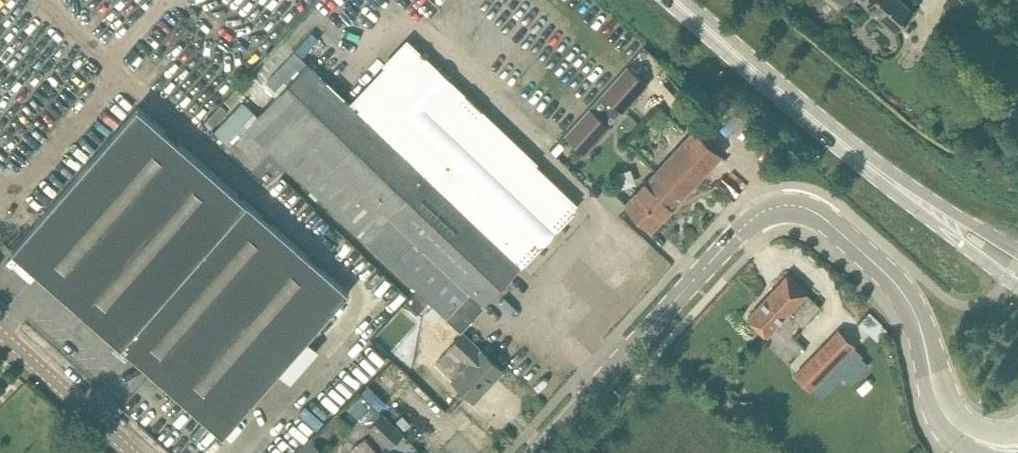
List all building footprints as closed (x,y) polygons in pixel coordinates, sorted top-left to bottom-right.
[(868,6),(895,29),(913,8),(904,0),(873,0),(868,6)] [(311,33),(295,51),(300,56),(302,58),(319,40),(311,33)] [(258,118),(248,128),(272,151),(280,159),(289,167),(418,289),(429,300),(434,305),(443,313),(447,317),(461,331),(485,306),(483,304),(578,203),(408,42),(349,103),(321,76),(308,63),(280,94),(258,118)] [(295,51),(266,82),(280,94),(308,63),(302,58),(300,56),(295,51)] [(603,91),(625,111),(649,83),(628,64),(603,91)] [(233,115),(215,133),(230,148),(248,128),(244,125),(254,114),(243,104),(233,115)] [(566,133),(587,152),(612,126),(590,106),(566,133)] [(224,435),(349,292),(138,107),(12,249),(224,435)] [(248,128),(230,148),(253,170),(272,151),(248,128)] [(626,204),(652,229),(673,206),(721,154),(695,130),(656,171),(626,204)] [(272,151),(253,170),(262,178),(280,159),(272,151)] [(803,326),(807,321),(821,306),(806,293),(808,291),(789,273),(748,317),(767,335),(788,312),(803,326)] [(434,305),(425,315),(434,323),(443,313),(434,305)] [(403,306),(374,338),(389,352),(418,320),(403,306)] [(811,390),(813,388),(822,397),(864,354),(855,346),(838,330),(796,374),(811,390)] [(464,333),(451,346),(435,362),(454,379),(474,399),(502,369),(464,333)] [(357,395),(346,407),(348,409),(350,410),(353,408),(361,416),(369,407),(360,398),(357,395)] [(754,399),(739,399),(740,425),(754,424),(754,399)] [(382,413),(373,423),(380,429),(375,433),(390,448),(404,433),(382,413)]
